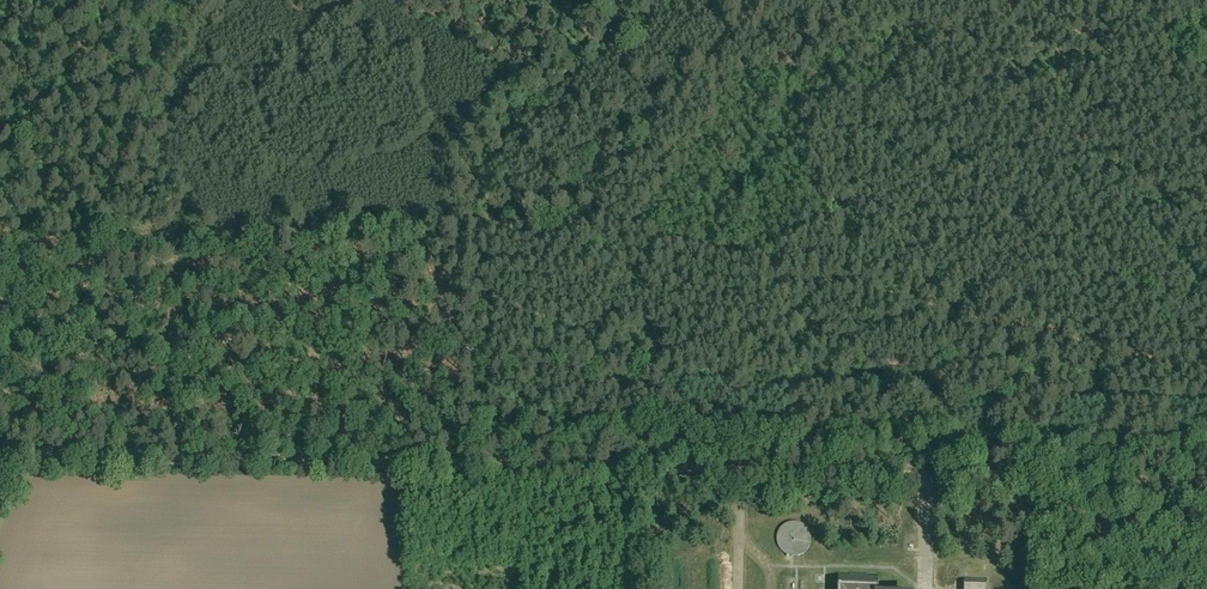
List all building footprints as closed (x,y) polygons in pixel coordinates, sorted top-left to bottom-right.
[(839,574),(838,588),(885,588),(886,584),(879,584),(879,575),(839,574)] [(987,578),(964,577),(964,588),(987,588),(987,578)]
